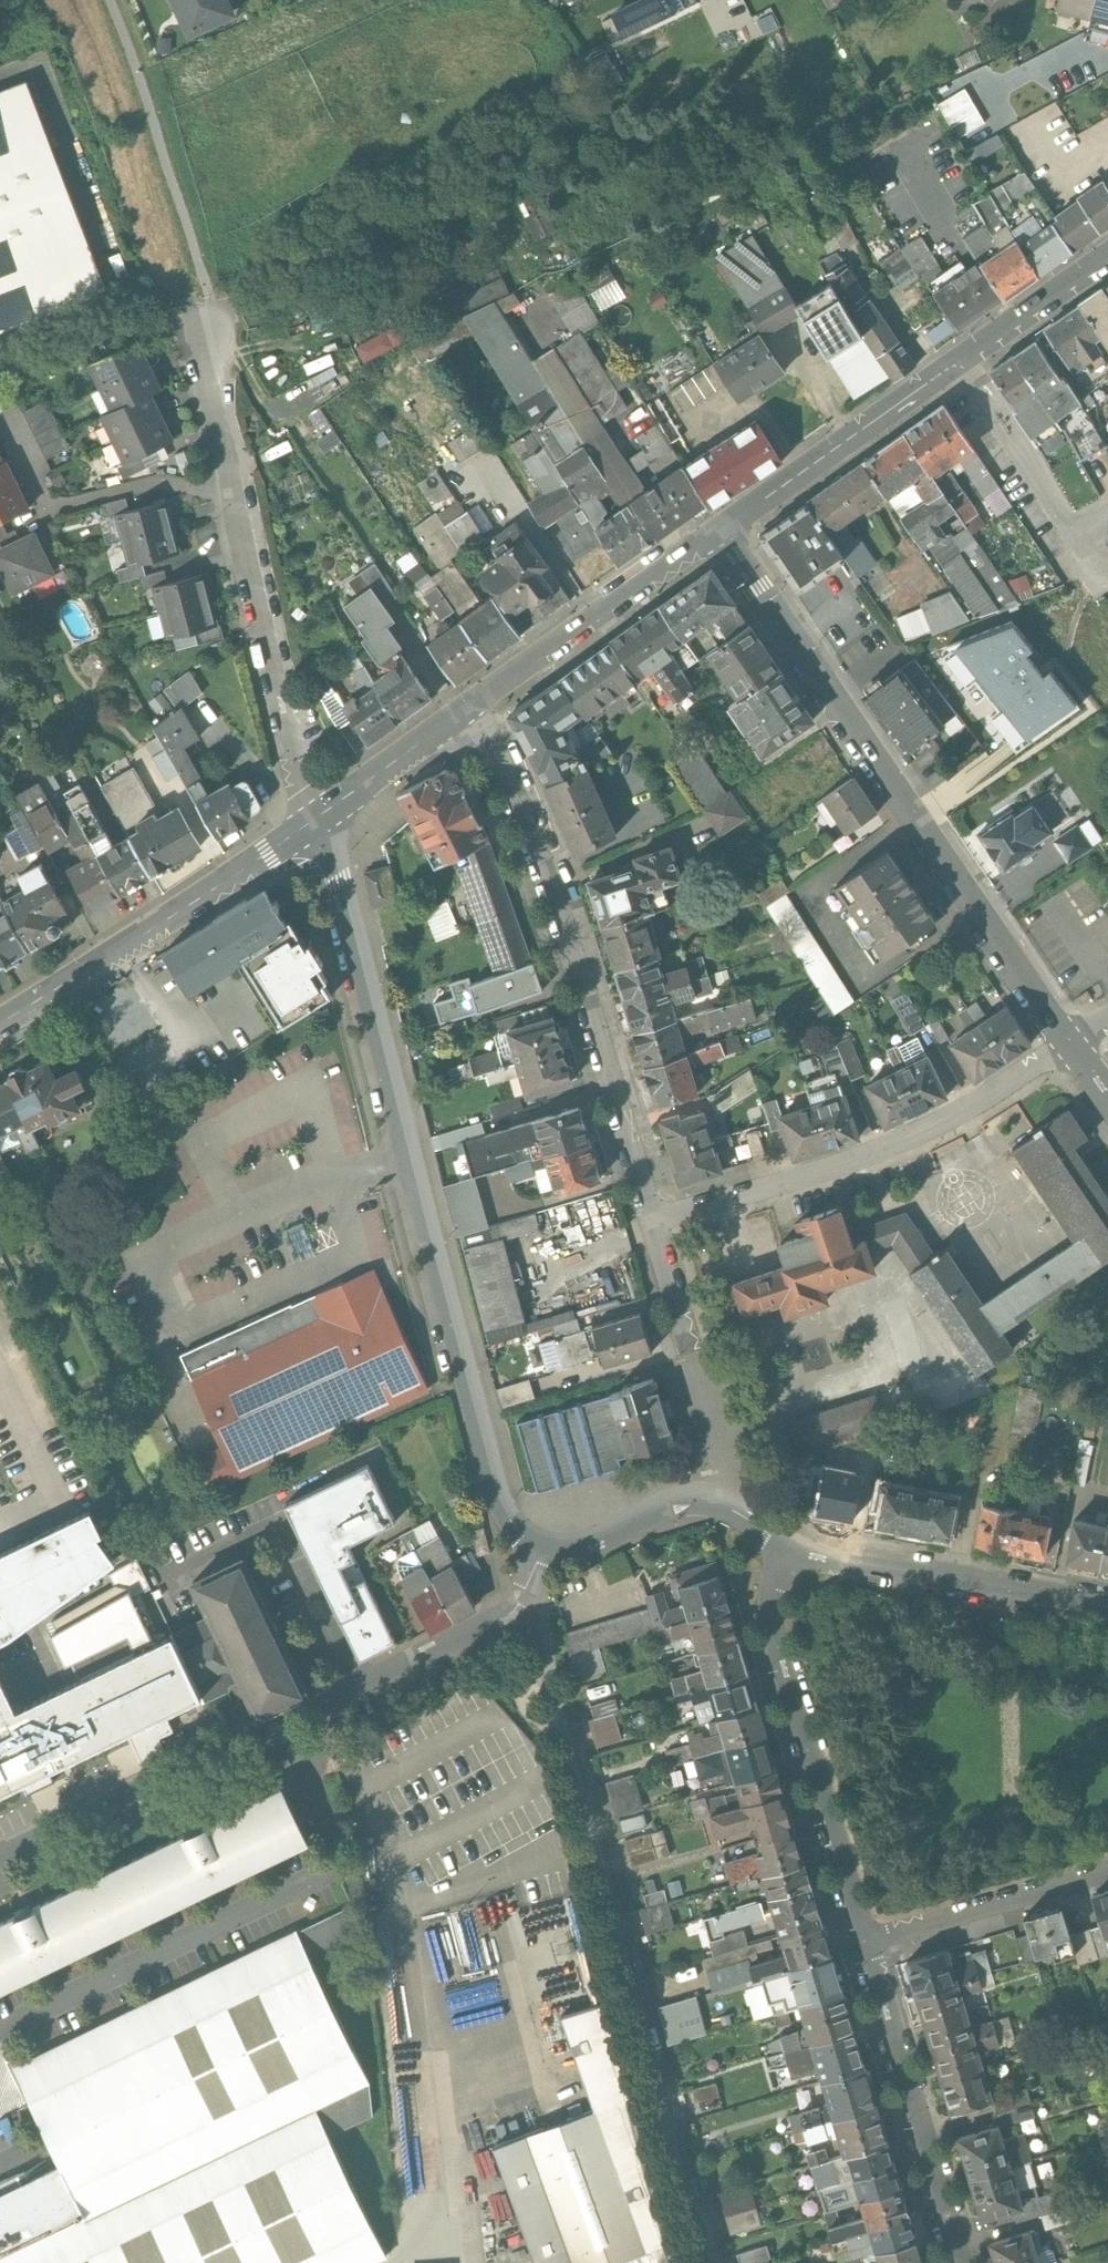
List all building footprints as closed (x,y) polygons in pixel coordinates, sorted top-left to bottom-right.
[(190,33),(231,15),(224,0),(175,0),(190,33)] [(612,14),(623,37),(675,13),(669,0),(643,0),(612,14)] [(675,13),(697,3),(696,0),(669,0),(675,13)] [(1057,8),(1091,17),(1096,0),(1059,0),(1057,8)] [(1091,17),(1088,28),(1107,34),(1107,0),(1096,0),(1091,17)] [(0,94),(0,334),(108,292),(29,83),(0,94)] [(970,150),(977,160),(1001,144),(993,133),(970,150)] [(1074,194),(1077,199),(1100,233),(1107,227),(1107,190),(1100,177),(1087,185),(1074,194)] [(1003,215),(990,193),(973,203),(984,223),(963,239),(977,261),(979,260),(1003,297),(1002,298),(1004,300),(1023,287),(1039,276),(1019,243),(1003,215)] [(1039,193),(1003,215),(1019,243),(1050,222),(1055,218),(1052,215),(1053,215),(1039,193)] [(1053,215),(1052,215),(1055,218),(1050,222),(1072,253),(1086,243),(1100,233),(1077,199),(1069,204),(1053,215)] [(842,213),(827,221),(840,247),(855,239),(842,213)] [(1050,222),(1019,243),(1039,276),(1056,264),(1072,253),(1050,222)] [(899,249),(889,227),(869,238),(879,262),(897,291),(917,278),(899,249)] [(768,259),(750,269),(737,245),(717,256),(765,335),(800,313),(795,306),(768,259)] [(871,299),(839,250),(819,263),(831,283),(849,314),(871,299)] [(607,260),(575,277),(582,291),(614,273),(607,260)] [(977,261),(933,292),(958,328),(979,314),(1002,298),(1003,297),(979,260),(977,261)] [(612,361),(601,367),(580,332),(596,322),(573,279),(549,292),(574,333),(551,347),(597,423),(625,406),(614,388),(624,382),(612,361)] [(849,314),(831,283),(795,306),(800,313),(828,358),(829,357),(863,336),(849,314)] [(610,487),(500,311),(520,299),(514,290),(462,315),(477,339),(534,431),(580,505),(595,529),(607,521),(604,517),(608,513),(597,495),(610,487)] [(1103,290),(1092,297),(1080,305),(1080,306),(1107,346),(1107,297),(1103,290)] [(871,299),(849,314),(863,336),(864,338),(887,322),(871,299)] [(1080,306),(1080,305),(1071,312),(1055,323),(1045,331),(1045,332),(1037,337),(1036,339),(1036,340),(1035,342),(1059,378),(1063,375),(1071,370),(1085,391),(1087,390),(1107,376),(1107,346),(1080,306)] [(913,308),(898,317),(905,328),(919,319),(913,308)] [(462,315),(422,335),(437,359),(477,339),(462,315)] [(947,319),(926,332),(934,343),(954,329),(947,319)] [(887,322),(864,338),(877,356),(900,341),(887,322)] [(760,336),(715,364),(727,384),(738,401),(784,372),(760,336)] [(863,336),(829,357),(854,397),(887,376),(864,338),(863,336)] [(877,356),(876,357),(893,381),(894,381),(895,382),(905,374),(916,366),(900,341),(877,356)] [(137,342),(91,364),(103,388),(148,366),(137,342)] [(1086,410),(1063,375),(1059,378),(1035,342),(1025,348),(1013,357),(1062,428),(1063,429),(1081,461),(1093,454),(1107,446),(1089,415),(1086,410)] [(1013,357),(1013,356),(1005,361),(991,372),(1017,409),(1013,412),(1037,446),(1062,428),(1013,357)] [(661,397),(640,359),(622,368),(643,407),(654,423),(658,429),(672,421),(659,398),(661,397)] [(714,363),(670,391),(684,412),(727,384),(715,364),(714,363)] [(148,366),(103,388),(113,410),(114,411),(150,394),(150,395),(160,390),(148,366)] [(1087,390),(1085,391),(1071,370),(1063,375),(1086,410),(1096,404),(1087,390)] [(150,394),(114,411),(113,410),(103,415),(115,439),(161,417),(150,395),(150,394)] [(47,400),(23,412),(29,424),(53,412),(47,400)] [(923,420),(904,433),(955,509),(964,521),(978,512),(947,466),(973,449),(944,405),(923,420)] [(53,412),(29,424),(35,436),(59,424),(53,412)] [(161,417),(115,439),(127,463),(142,456),(172,441),(161,417)] [(691,462),(683,468),(707,503),(710,508),(746,485),(782,462),(756,421),(691,462)] [(654,423),(635,436),(642,447),(624,461),(646,492),(682,467),(666,442),(658,429),(654,423)] [(59,424),(35,436),(41,448),(64,436),(59,424)] [(478,426),(448,444),(460,464),(490,445),(478,426)] [(580,505),(534,431),(523,438),(531,450),(522,456),(547,495),(529,506),(543,529),(558,519),(580,505)] [(955,509),(904,433),(884,448),(863,463),(883,492),(914,537),(924,530),(932,542),(949,531),(952,529),(943,517),(955,509)] [(688,449),(678,434),(666,442),(682,467),(683,468),(691,462),(689,458),(686,450),(688,449)] [(64,436),(41,448),(46,459),(70,448),(64,436)] [(127,463),(118,468),(124,479),(147,468),(142,456),(127,463)] [(0,465),(0,493),(17,485),(5,462),(2,463),(2,464),(0,465)] [(836,482),(807,502),(846,559),(856,574),(872,563),(863,548),(861,549),(845,526),(840,530),(837,525),(883,492),(863,463),(836,482)] [(646,492),(633,502),(659,538),(680,522),(707,503),(683,468),(682,467),(646,492)] [(457,502),(438,473),(419,485),(438,514),(457,502)] [(0,493),(0,523),(2,522),(28,509),(17,485),(0,493)] [(127,499),(101,505),(104,518),(117,515),(130,511),(127,499)] [(130,511),(117,515),(123,541),(173,528),(166,502),(130,511)] [(465,515),(457,502),(438,514),(462,551),(463,553),(486,539),(469,512),(465,515)] [(607,521),(595,529),(604,542),(619,566),(640,551),(659,538),(633,502),(607,521)] [(786,518),(762,535),(773,551),(774,551),(801,590),(846,559),(807,502),(786,518)] [(595,529),(580,505),(558,519),(566,532),(560,536),(575,560),(589,551),(604,542),(595,529)] [(437,513),(416,528),(441,566),(462,551),(437,513)] [(546,565),(516,523),(489,542),(501,560),(484,572),(512,613),(507,616),(521,636),(548,617),(571,600),(559,583),(551,589),(538,571),(546,565)] [(932,542),(924,530),(914,537),(928,558),(951,542),(958,551),(976,539),(966,525),(952,535),(949,531),(932,542)] [(173,528),(123,541),(130,566),(143,563),(180,553),(173,528)] [(0,538),(0,552),(22,542),(16,530),(8,534),(0,538)] [(0,552),(0,558),(15,589),(51,572),(34,536),(22,542),(0,552)] [(1006,584),(976,539),(958,551),(940,564),(964,599),(978,619),(1019,603),(1006,584)] [(130,566),(117,570),(121,582),(139,578),(146,576),(143,563),(130,566)] [(484,607),(453,563),(432,578),(438,586),(439,586),(455,611),(461,620),(462,622),(488,659),(504,648),(521,636),(507,616),(495,599),(484,607)] [(397,597),(375,564),(360,574),(370,588),(371,588),(383,606),(397,597)] [(687,588),(661,606),(683,638),(703,624),(709,633),(718,627),(728,640),(739,632),(735,626),(745,619),(712,570),(687,588)] [(146,576),(139,578),(143,590),(154,587),(168,584),(165,571),(146,576)] [(168,584),(154,587),(161,613),(210,600),(203,575),(168,584)] [(1006,584),(1019,603),(1031,598),(1018,579),(1006,584)] [(439,586),(438,586),(431,591),(428,586),(423,590),(443,619),(455,611),(439,586)] [(432,699),(398,652),(402,649),(385,626),(393,621),(383,606),(371,588),(370,588),(345,606),(367,638),(363,640),(380,664),(381,664),(388,673),(373,683),(376,688),(399,723),(415,711),(432,699)] [(952,593),(921,606),(932,637),(971,622),(958,603),(952,593)] [(978,619),(964,599),(958,603),(971,622),(978,619)] [(210,600),(161,613),(168,639),(195,632),(217,626),(210,600)] [(636,624),(611,642),(638,681),(651,671),(670,658),(679,674),(698,660),(683,638),(661,606),(636,624)] [(955,645),(943,653),(967,682),(977,672),(1003,705),(991,715),(1013,742),(1027,733),(1029,736),(1078,702),(1054,666),(1045,673),(1025,649),(1033,643),(1011,619),(952,642),(955,645)] [(462,622),(452,630),(446,622),(439,628),(444,635),(429,646),(455,682),(472,670),(488,659),(462,622)] [(217,626),(195,632),(198,644),(224,638),(221,625),(217,626)] [(728,640),(706,655),(738,701),(781,672),(749,626),(739,632),(728,640)] [(578,665),(559,679),(583,713),(586,717),(631,685),(638,681),(611,642),(597,652),(578,665)] [(670,658),(651,671),(679,713),(695,703),(679,674),(670,658)] [(360,659),(348,665),(353,674),(365,667),(360,659)] [(931,681),(915,659),(901,669),(918,691),(931,681)] [(364,696),(356,702),(353,698),(343,705),(343,706),(353,720),(369,744),(385,732),(399,723),(376,688),(373,683),(365,667),(353,674),(364,696)] [(918,691),(901,669),(865,697),(880,717),(878,718),(887,729),(888,728),(907,753),(957,716),(931,681),(918,691)] [(190,672),(164,691),(178,710),(179,710),(202,693),(190,672)] [(738,701),(730,706),(763,754),(813,720),(781,672),(738,701)] [(559,679),(509,714),(535,760),(546,785),(550,783),(584,767),(574,746),(565,726),(583,713),(559,679)] [(631,685),(601,707),(610,720),(630,706),(625,699),(636,692),(631,685)] [(343,705),(331,687),(320,695),(330,715),(339,729),(353,720),(343,706),(343,705)] [(230,784),(210,795),(183,748),(197,740),(191,729),(195,726),(190,718),(186,721),(179,710),(178,710),(175,712),(173,709),(171,711),(172,714),(154,727),(166,749),(167,748),(181,772),(180,772),(216,837),(232,828),(233,828),(247,820),(249,818),(248,817),(259,810),(260,809),(261,806),(261,804),(260,803),(249,782),(248,781),(246,780),(245,780),(243,780),(231,786),(230,784)] [(598,735),(574,746),(584,767),(587,766),(612,755),(598,735)] [(727,794),(694,747),(674,762),(704,810),(727,794)] [(166,749),(153,756),(166,780),(180,772),(181,772),(167,748),(166,749)] [(584,767),(550,783),(557,799),(553,801),(569,837),(573,835),(578,846),(574,848),(577,854),(618,836),(587,766),(584,767)] [(160,818),(132,769),(101,787),(129,836),(152,876),(170,865),(173,870),(183,864),(179,856),(199,845),(178,808),(160,818)] [(424,781),(399,794),(435,867),(454,857),(486,839),(488,838),(456,774),(446,771),(424,781)] [(73,809),(54,776),(18,795),(35,825),(46,846),(48,849),(70,837),(78,844),(88,862),(82,865),(81,863),(68,870),(91,910),(121,893),(73,809)] [(876,813),(853,779),(825,798),(848,833),(876,813)] [(727,794),(704,810),(720,832),(745,814),(730,793),(727,794)] [(129,836),(112,845),(87,801),(73,809),(121,893),(152,876),(129,836)] [(1015,816),(1012,810),(978,833),(1003,871),(1037,848),(1033,843),(1050,831),(1032,804),(1015,816)] [(1076,824),(1053,840),(1068,862),(1102,840),(1094,828),(1082,833),(1076,824)] [(35,825),(22,833),(33,853),(46,846),(35,825)] [(1098,843),(1107,858),(1107,837),(1098,843)] [(531,966),(486,839),(454,857),(496,976),(489,979),(498,1003),(540,988),(533,966),(531,966)] [(636,864),(588,881),(602,929),(646,914),(655,911),(647,889),(679,878),(668,846),(634,858),(636,864)] [(937,922),(890,852),(838,886),(863,923),(857,927),(869,945),(875,941),(886,957),(937,922)] [(28,890),(3,903),(29,950),(63,929),(54,913),(64,907),(41,864),(21,877),(28,890)] [(389,867),(364,873),(373,908),(375,907),(397,898),(389,867)] [(780,878),(757,894),(766,907),(784,894),(789,892),(780,878)] [(234,907),(218,917),(218,919),(200,930),(164,952),(189,993),(250,955),(254,953),(251,945),(286,923),(277,908),(281,906),(277,900),(274,903),(267,891),(266,889),(248,901),(247,899),(234,907)] [(784,894),(766,907),(833,1014),(852,1002),(784,894)] [(29,950),(3,903),(0,897),(0,968),(29,950)] [(437,938),(460,930),(449,900),(426,909),(437,938)] [(646,914),(602,929),(615,972),(658,960),(660,959),(646,914)] [(286,923),(251,945),(254,953),(250,955),(284,1026),(309,1010),(331,996),(324,984),(328,982),(319,968),(323,965),(317,955),(310,944),(306,946),(290,921),(287,924),(286,923)] [(658,960),(615,972),(624,1001),(690,980),(686,966),(662,973),(658,960)] [(706,976),(690,980),(695,997),(711,992),(706,976)] [(690,980),(624,1001),(633,1032),(675,1019),(671,1004),(695,997),(690,980)] [(926,1025),(907,992),(894,999),(914,1035),(927,1027),(926,1025)] [(675,1019),(633,1032),(644,1067),(685,1056),(679,1037),(709,1028),(710,1032),(754,1019),(748,997),(675,1019)] [(988,1021),(974,1001),(966,1006),(980,1027),(988,1021)] [(980,1027),(966,1006),(956,1013),(970,1033),(980,1027)] [(1032,1044),(1008,1008),(988,1021),(980,1027),(1004,1062),(1032,1044)] [(329,1010),(315,1013),(316,1018),(330,1015),(329,1010)] [(522,1013),(493,1022),(497,1036),(508,1033),(507,1031),(525,1026),(522,1013)] [(497,1036),(493,1037),(497,1050),(467,1059),(468,1063),(472,1077),(492,1071),(559,1051),(555,1035),(558,1030),(556,1023),(550,1021),(550,1018),(525,1026),(507,1031),(508,1033),(497,1036)] [(947,1038),(937,1020),(926,1025),(927,1027),(937,1044),(947,1038)] [(970,1033),(953,1045),(977,1080),(988,1073),(1004,1062),(980,1027),(970,1033)] [(727,1053),(743,1047),(739,1034),(723,1040),(727,1053)] [(714,1037),(695,1043),(697,1051),(712,1045),(716,1044),(714,1037)] [(947,1097),(918,1038),(899,1048),(898,1046),(887,1051),(888,1053),(898,1072),(917,1112),(947,1097)] [(806,1089),(790,1042),(775,1052),(790,1094),(796,1092),(803,1110),(812,1107),(806,1089)] [(685,1056),(644,1067),(655,1104),(694,1093),(685,1064),(715,1055),(713,1048),(712,1045),(697,1051),(685,1056)] [(719,1047),(713,1048),(715,1055),(721,1054),(719,1047)] [(852,1050),(841,1055),(843,1060),(851,1079),(862,1074),(852,1050)] [(559,1051),(492,1071),(496,1083),(520,1075),(526,1095),(569,1083),(568,1080),(571,1076),(569,1069),(564,1066),(559,1051)] [(888,1053),(879,1058),(888,1077),(898,1072),(888,1053)] [(843,1060),(827,1066),(839,1093),(854,1087),(851,1079),(843,1060)] [(468,1063),(460,1066),(464,1079),(472,1077),(468,1063)] [(46,1064),(30,1072),(29,1071),(26,1072),(25,1070),(20,1068),(20,1067),(10,1072),(11,1073),(10,1078),(9,1078),(10,1080),(7,1081),(26,1121),(29,1127),(48,1117),(51,1122),(60,1117),(62,1123),(71,1119),(69,1113),(78,1108),(91,1101),(76,1071),(63,1078),(59,1070),(51,1073),(46,1064)] [(768,1123),(750,1068),(733,1080),(725,1085),(707,1097),(716,1112),(739,1097),(743,1114),(735,1116),(737,1123),(725,1126),(723,1119),(711,1123),(712,1125),(708,1126),(712,1139),(750,1128),(768,1123)] [(727,1070),(718,1075),(725,1085),(733,1080),(727,1070)] [(888,1077),(868,1087),(887,1126),(897,1122),(917,1112),(898,1072),(888,1077)] [(0,1085),(0,1134),(15,1126),(26,1121),(7,1081),(0,1085)] [(844,1096),(821,1105),(814,1086),(806,1089),(812,1107),(827,1149),(847,1142),(859,1138),(844,1096)] [(510,1097),(488,1103),(493,1118),(515,1112),(510,1097)] [(576,1106),(482,1134),(483,1135),(461,1142),(472,1177),(506,1167),(527,1161),(587,1143),(576,1106)] [(803,1110),(782,1118),(796,1159),(827,1149),(812,1107),(803,1110)] [(1042,1128),(1041,1127),(1034,1132),(1035,1135),(1015,1149),(1078,1241),(1075,1242),(1094,1269),(1107,1260),(1107,1202),(1072,1149),(1088,1139),(1078,1124),(1068,1110),(1042,1128)] [(704,1111),(681,1118),(680,1114),(663,1119),(671,1150),(712,1139),(708,1126),(704,1111)] [(26,1121),(15,1126),(27,1152),(38,1146),(29,1127),(26,1121)] [(479,1123),(431,1137),(433,1145),(460,1137),(461,1142),(483,1135),(482,1134),(479,1123)] [(750,1128),(712,1139),(714,1147),(727,1144),(728,1145),(742,1141),(746,1154),(757,1151),(750,1128)] [(712,1139),(671,1150),(680,1182),(721,1171),(714,1147),(712,1139)] [(587,1143),(527,1161),(530,1171),(547,1166),(555,1192),(598,1180),(587,1143)] [(527,1161),(506,1167),(510,1181),(531,1174),(530,1171),(527,1161)] [(5,1164),(0,1167),(0,1188),(8,1205),(22,1199),(5,1164)] [(472,1177),(443,1186),(456,1237),(486,1228),(472,1177)] [(841,1207),(798,1221),(803,1235),(781,1243),(789,1266),(735,1284),(740,1298),(745,1313),(783,1300),(787,1314),(827,1301),(823,1287),(874,1270),(864,1241),(853,1244),(841,1207)] [(991,1314),(946,1246),(939,1251),(937,1248),(929,1253),(904,1214),(892,1218),(921,1263),(908,1271),(975,1373),(1013,1348),(1001,1329),(991,1314)] [(503,1237),(462,1248),(473,1290),(513,1278),(503,1237)] [(320,1319),(315,1321),(306,1302),(242,1331),(251,1350),(192,1377),(227,1455),(203,1465),(213,1487),(428,1390),(374,1272),(311,1300),(320,1319)] [(1053,1273),(991,1314),(1001,1329),(1063,1288),(1053,1273)] [(513,1278),(473,1290),(484,1331),(524,1320),(513,1278)] [(1094,1302),(1104,1316),(1107,1313),(1107,1292),(1094,1302)] [(640,1313),(554,1338),(563,1366),(601,1355),(604,1365),(652,1351),(640,1313)] [(622,1390),(515,1421),(536,1492),(621,1467),(618,1459),(671,1443),(662,1412),(652,1378),(621,1388),(622,1390)] [(532,1383),(498,1393),(503,1413),(538,1404),(532,1383)] [(860,1400),(789,1414),(795,1443),(866,1429),(860,1400)] [(925,1417),(903,1425),(906,1438),(930,1430),(925,1417)] [(1093,1456),(1079,1453),(1072,1483),(1086,1486),(1093,1456)] [(866,1454),(862,1476),(859,1492),(872,1495),(879,1456),(866,1454)] [(366,1464),(289,1498),(364,1659),(401,1642),(358,1551),(349,1555),(342,1540),(390,1519),(366,1464)] [(824,1473),(813,1471),(806,1507),(818,1509),(817,1514),(853,1520),(859,1492),(862,1476),(825,1469),(824,1473)] [(922,1492),(888,1485),(881,1519),(915,1526),(922,1492)] [(954,1498),(922,1492),(915,1526),(949,1533),(955,1504),(953,1504),(954,1498)] [(1016,1511),(983,1504),(975,1544),(1009,1550),(1016,1511)] [(21,1630),(118,1560),(91,1506),(0,1550),(0,1641),(21,1630)] [(1051,1518),(1016,1511),(1009,1550),(1044,1557),(1051,1518)] [(1107,1528),(1074,1521),(1066,1562),(1100,1568),(1107,1528)] [(1107,1528),(1100,1568),(1107,1570),(1107,1526),(1107,1528)] [(415,1529),(400,1537),(409,1553),(416,1550),(422,1546),(415,1529)] [(452,1561),(439,1537),(422,1546),(416,1550),(424,1565),(424,1566),(454,1618),(475,1606),(462,1582),(476,1574),(465,1554),(452,1561)] [(424,1565),(416,1550),(409,1553),(399,1559),(399,1570),(432,1630),(454,1618),(424,1566),(424,1565)] [(115,1586),(52,1621),(57,1631),(51,1635),(66,1665),(72,1662),(80,1679),(154,1643),(147,1627),(154,1624),(139,1595),(151,1589),(137,1558),(108,1574),(115,1586)] [(274,1622),(243,1558),(194,1582),(210,1616),(173,1634),(205,1701),(229,1690),(227,1686),(240,1679),(259,1718),(308,1694),(278,1632),(279,1632),(274,1622)] [(706,1565),(670,1575),(675,1594),(681,1592),(684,1602),(680,1607),(667,1611),(653,1615),(657,1629),(728,1608),(718,1575),(710,1578),(706,1565)] [(661,1591),(646,1596),(650,1608),(653,1615),(667,1611),(661,1591)] [(650,1608),(564,1633),(570,1655),(656,1629),(657,1629),(653,1615),(650,1608)] [(657,1629),(656,1629),(660,1641),(693,1632),(698,1651),(737,1640),(728,1608),(657,1629)] [(0,1717),(0,1799),(142,1729),(205,1701),(173,1634),(154,1643),(80,1679),(0,1717)] [(698,1651),(694,1652),(698,1665),(702,1664),(704,1672),(673,1681),(676,1695),(747,1674),(737,1640),(698,1651)] [(747,1674),(676,1695),(679,1703),(694,1699),(701,1722),(696,1723),(697,1725),(718,1719),(757,1708),(747,1674)] [(757,1708),(718,1719),(723,1736),(705,1741),(703,1734),(697,1736),(695,1730),(689,1731),(693,1746),(696,1756),(765,1735),(757,1708)] [(620,1724),(599,1730),(603,1742),(624,1736),(620,1724)] [(696,1756),(693,1757),(700,1779),(723,1772),(727,1785),(737,1782),(776,1771),(765,1735),(696,1756)] [(693,1746),(671,1753),(673,1762),(693,1757),(696,1756),(693,1746)] [(776,1771),(737,1782),(740,1794),(725,1799),(728,1810),(783,1794),(776,1771)] [(633,1774),(606,1782),(615,1811),(642,1803),(633,1774)] [(0,1923),(0,1988),(306,1842),(280,1789),(188,1833),(0,1923)] [(728,1810),(712,1815),(718,1837),(750,1827),(754,1840),(793,1828),(783,1794),(728,1810)] [(724,1797),(708,1802),(712,1815),(728,1810),(725,1799),(724,1797)] [(793,1828),(754,1840),(757,1853),(764,1874),(803,1862),(793,1828)] [(663,1830),(625,1841),(632,1867),(670,1855),(663,1830)] [(757,1853),(727,1862),(733,1883),(744,1880),(764,1874),(757,1853)] [(803,1862),(764,1874),(770,1897),(810,1886),(803,1862)] [(764,1874),(744,1880),(746,1887),(729,1892),(733,1908),(770,1897),(764,1874)] [(810,1886),(770,1897),(773,1905),(782,1936),(821,1924),(810,1886)] [(665,1888),(645,1894),(649,1908),(669,1902),(665,1888)] [(1093,1897),(1102,1928),(1105,1940),(1106,1939),(1107,1942),(1107,1893),(1093,1897)] [(733,1908),(706,1916),(717,1954),(738,1948),(733,1929),(726,1931),(725,1927),(766,1915),(764,1908),(773,1905),(770,1897),(733,1908)] [(566,1903),(515,1917),(538,1999),(589,1985),(566,1903)] [(1062,1906),(1024,1917),(1036,1957),(1052,1953),(1054,1961),(1076,1955),(1071,1937),(1062,1906)] [(16,2066),(62,2164),(31,2179),(26,2168),(0,2180),(0,2262),(372,2262),(387,2256),(330,2136),(373,2115),(370,2082),(309,1955),(353,1934),(350,1907),(16,2066)] [(787,1955),(749,1966),(753,1979),(762,1976),(830,1956),(821,1924),(782,1936),(787,1955)] [(1090,1931),(1098,1959),(1107,1956),(1107,1945),(1107,1942),(1106,1939),(1105,1940),(1102,1928),(1090,1931)] [(1090,1931),(1071,1937),(1076,1955),(1079,1965),(1098,1959),(1090,1931)] [(717,1954),(703,1959),(707,1973),(757,1958),(753,1944),(738,1948),(717,1954)] [(945,1951),(907,1962),(917,1995),(976,1978),(972,1965),(952,1971),(945,1951)] [(983,1953),(969,1957),(972,1965),(976,1978),(989,1974),(983,1953)] [(830,1956),(762,1976),(766,1989),(767,1990),(783,1985),(782,1982),(787,1980),(788,1984),(790,1985),(793,1984),(800,2005),(842,1993),(830,1956)] [(762,1976),(753,1979),(757,1992),(766,1989),(762,1976)] [(976,1978),(917,1995),(925,2023),(964,2012),(959,1996),(979,1990),(976,1978)] [(842,1993),(800,2005),(807,2027),(803,2028),(802,2030),(803,2034),(799,2035),(797,2032),(780,2037),(785,2051),(853,2031),(846,2010),(849,2005),(846,1998),(842,1996),(842,1993)] [(780,1999),(770,2002),(773,2013),(787,2009),(785,2002),(780,1999)] [(660,2012),(669,2042),(704,2031),(695,2002),(660,2012)] [(605,2003),(562,2017),(646,2251),(613,2262),(673,2262),(666,2234),(605,2003)] [(787,2009),(773,2013),(777,2024),(786,2021),(789,2016),(787,2009)] [(964,2012),(925,2023),(933,2051),(992,2034),(988,2021),(968,2027),(964,2012)] [(853,2031),(785,2051),(789,2065),(806,2060),(805,2057),(809,2055),(810,2059),(812,2060),(816,2059),(822,2080),(864,2068),(853,2031)] [(992,2034),(933,2051),(942,2078),(980,2067),(975,2051),(995,2045),(992,2034)] [(980,2067),(942,2078),(952,2115),(991,2104),(980,2067)] [(864,2068),(822,2080),(829,2102),(825,2103),(824,2105),(825,2109),(820,2110),(819,2108),(799,2113),(803,2127),(875,2106),(869,2084),(871,2080),(869,2072),(865,2070),(864,2068)] [(802,2075),(793,2077),(796,2088),(810,2084),(808,2078),(802,2075)] [(715,2081),(692,2087),(695,2100),(719,2094),(715,2081)] [(810,2084),(796,2088),(799,2099),(809,2096),(811,2091),(812,2091),(810,2084)] [(1027,2090),(997,2099),(1000,2112),(1002,2111),(1031,2103),(1027,2090)] [(1031,2103),(1002,2111),(1006,2125),(1035,2117),(1031,2103)] [(875,2106),(803,2127),(808,2141),(827,2135),(826,2132),(831,2130),(832,2134),(834,2135),(838,2134),(845,2155),(847,2155),(886,2143),(875,2106)] [(998,2126),(959,2137),(971,2177),(1031,2160),(1023,2133),(1002,2139),(998,2126)] [(886,2143),(847,2155),(854,2178),(894,2166),(886,2143)] [(818,2151),(808,2154),(811,2165),(826,2161),(824,2154),(823,2154),(819,2151),(818,2151)] [(1031,2160),(971,2177),(983,2217),(1013,2208),(1021,2206),(1020,2201),(1038,2196),(1034,2184),(1038,2183),(1031,2160)] [(826,2161),(811,2165),(818,2189),(819,2189),(833,2184),(826,2161)] [(833,2184),(819,2189),(826,2212),(836,2209),(861,2201),(901,2190),(894,2166),(854,2178),(833,2184)] [(750,2188),(718,2197),(724,2216),(725,2216),(755,2207),(750,2188)] [(901,2190),(861,2201),(866,2216),(870,2229),(909,2217),(901,2190)] [(1038,2196),(1020,2201),(1021,2206),(1013,2208),(1017,2221),(1058,2209),(1052,2192),(1038,2196)] [(755,2207),(725,2216),(730,2233),(760,2224),(755,2207)] [(866,2216),(840,2224),(836,2209),(826,2212),(823,2213),(831,2240),(870,2229),(866,2216)] [(870,2229),(831,2240),(835,2253),(874,2242),(877,2252),(916,2241),(909,2217),(870,2229)] [(990,2244),(996,2262),(1037,2262),(1035,2256),(1028,2232),(990,2244)] [(916,2241),(877,2252),(880,2262),(922,2262),(916,2241)] [(736,2254),(739,2262),(751,2262),(770,2257),(766,2245),(736,2254)] [(1035,2256),(1037,2262),(1049,2262),(1056,2261),(1053,2251),(1035,2256)]
